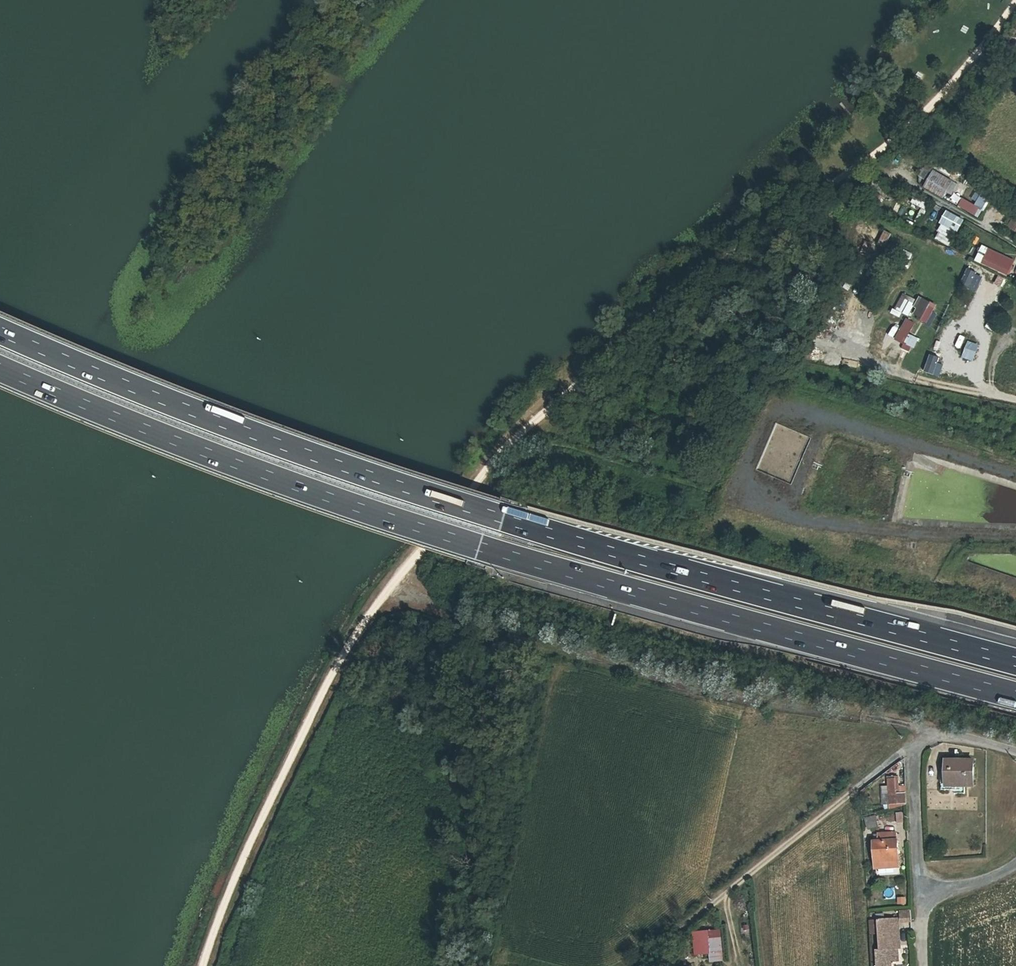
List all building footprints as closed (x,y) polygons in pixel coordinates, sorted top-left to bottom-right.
[(993,48),(1001,51),(1014,37),(1005,33),(993,48)] [(946,144),(953,136),(947,132),(941,140),(946,144)] [(924,167),(920,177),(927,180),(932,171),(924,167)] [(943,199),(952,183),(933,172),(924,187),(943,199)] [(980,217),(990,198),(983,194),(978,205),(964,198),(959,207),(980,217)] [(1008,203),(995,194),(990,202),(1003,211),(1008,203)] [(922,225),(928,211),(923,209),(916,222),(922,225)] [(956,244),(968,221),(951,212),(938,235),(956,244)] [(1015,232),(1015,214),(1008,227),(1015,232)] [(885,231),(878,244),(885,248),(892,234),(885,231)] [(1015,260),(989,248),(982,264),(1008,275),(1015,260)] [(932,324),(939,304),(921,298),(914,318),(932,324)] [(900,311),(908,316),(914,304),(906,300),(900,311)] [(907,319),(899,334),(907,339),(915,323),(907,319)] [(962,357),(973,361),(980,344),(969,339),(962,357)] [(893,356),(905,360),(909,346),(897,343),(893,356)] [(947,759),(947,767),(942,768),(942,789),(965,788),(964,781),(974,781),(973,758),(947,759)] [(891,809),(908,808),(906,790),(900,791),(900,781),(889,781),(889,784),(890,784),(891,809)] [(896,813),(898,823),(905,822),(903,812),(896,813)] [(866,823),(869,834),(879,831),(877,821),(866,823)] [(875,847),(876,873),(897,872),(897,856),(899,856),(898,838),(879,839),(880,847),(875,847)] [(906,897),(898,897),(899,905),(907,904),(906,897)] [(915,912),(901,913),(901,922),(916,921),(915,912)] [(870,923),(871,937),(879,937),(880,953),(876,953),(877,965),(890,965),(899,965),(897,946),(896,921),(870,923)] [(695,957),(711,956),(712,963),(725,963),(723,931),(694,932),(695,957)]
